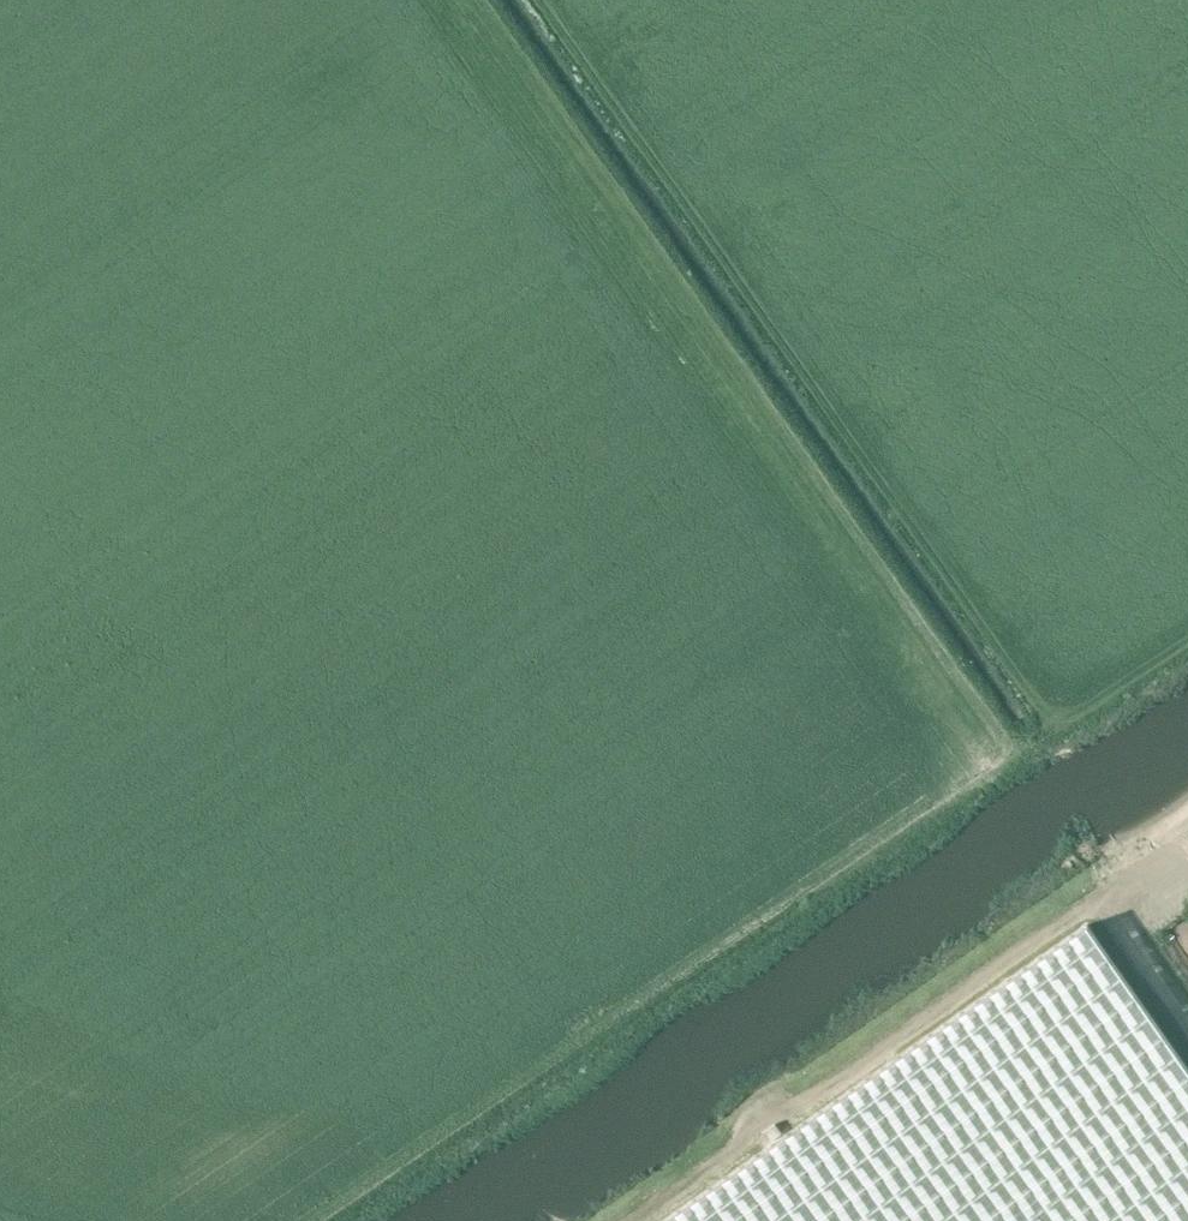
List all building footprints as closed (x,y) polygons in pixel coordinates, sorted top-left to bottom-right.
[(1087,925),(664,1220),(1187,1220),(1187,1069),(1087,925)]
